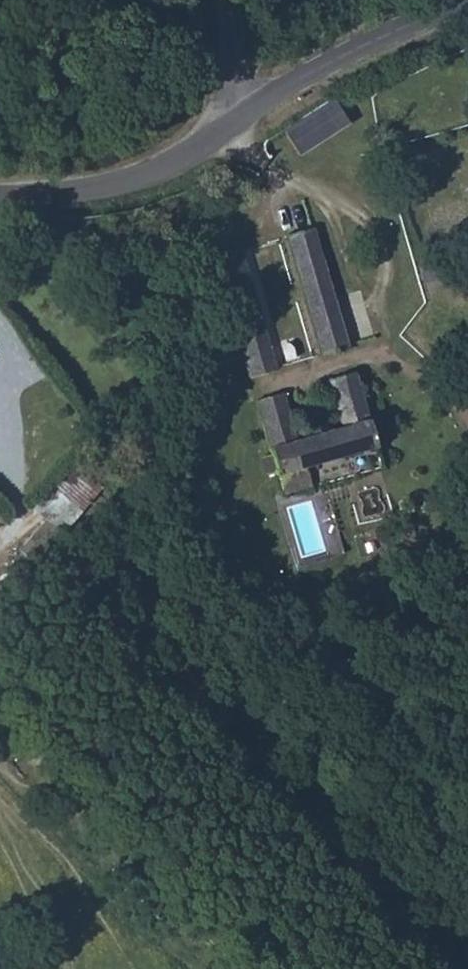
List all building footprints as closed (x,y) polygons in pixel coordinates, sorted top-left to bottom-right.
[(292,151),(344,121),(329,96),(277,126),(292,151)] [(312,238),(288,246),(323,344),(347,336),(312,238)] [(240,263),(215,271),(247,365),(274,356),(240,263)] [(349,421),(306,433),(290,387),(259,397),(285,471),(386,436),(363,363),(333,373),(349,421)]
